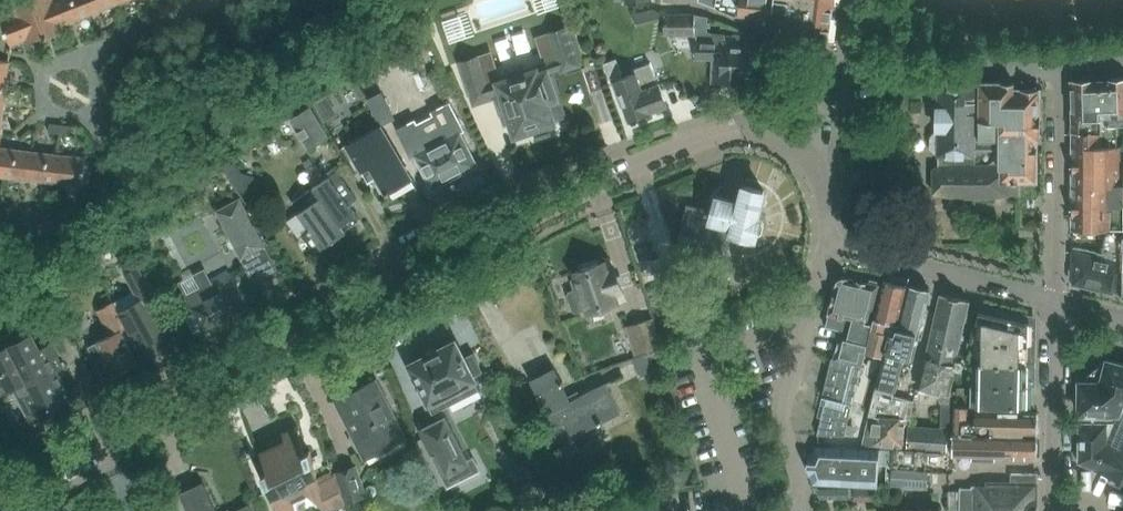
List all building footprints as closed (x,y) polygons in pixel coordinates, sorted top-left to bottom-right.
[(27,0),(20,0),(2,7),(5,17),(0,19),(11,46),(27,40),(27,42),(42,37),(27,0)] [(42,37),(66,27),(64,24),(69,22),(60,0),(27,0),(42,37)] [(69,22),(93,13),(88,0),(60,0),(69,22)] [(93,13),(117,3),(116,0),(88,0),(93,13)] [(699,0),(739,16),(767,20),(766,26),(784,33),(802,35),(801,40),(827,43),(832,7),(834,7),(835,0),(699,0)] [(652,25),(665,21),(664,14),(658,12),(649,14),(652,25)] [(759,45),(756,45),(757,35),(733,33),(732,44),(723,43),(724,34),(712,33),(706,31),(706,17),(695,14),(664,14),(665,21),(665,36),(694,36),(694,35),(695,35),(694,59),(712,61),(711,78),(757,80),(757,74),(761,74),(762,49),(758,49),(759,45)] [(476,57),(459,62),(463,74),(462,74),(463,77),(464,76),(472,102),(471,102),(472,104),(475,103),(487,99),(488,100),(490,99),(489,96),(494,94),(504,126),(506,125),(505,121),(504,122),(502,116),(503,116),(503,115),(508,113),(514,132),(512,133),(513,135),(522,132),(525,131),(525,132),(527,131),(527,132),(529,132),(530,136),(550,129),(549,125),(550,124),(552,123),(551,123),(561,119),(561,117),(559,118),(559,119),(553,121),(552,120),(551,120),(545,101),(552,99),(553,101),(555,101),(554,98),(555,98),(554,97),(555,96),(555,95),(559,93),(552,71),(560,68),(561,71),(563,70),(575,65),(575,66),(579,65),(578,63),(577,63),(566,29),(567,29),(566,27),(548,33),(549,34),(536,39),(545,64),(534,68),(533,67),(532,67),(532,69),(524,72),(523,70),(521,71),(522,72),(508,77),(507,75),(505,76),(506,78),(499,80),(498,79),(497,79),(489,54),(476,58),(476,57)] [(616,58),(603,62),(609,78),(614,76),(615,80),(615,81),(629,120),(664,107),(667,106),(659,83),(658,84),(650,62),(633,69),(634,73),(624,77),(616,58)] [(6,87),(9,62),(0,61),(0,86),(6,87)] [(1099,79),(1101,124),(1117,124),(1122,124),(1122,78),(1099,79)] [(1073,188),(1122,188),(1122,146),(1117,146),(1117,124),(1101,124),(1099,79),(1072,81),(1073,117),(1073,132),(1073,188)] [(979,83),(979,141),(977,141),(975,83),(938,84),(939,105),(934,105),(935,132),(930,136),(930,148),(938,157),(939,157),(939,166),(934,169),(934,193),(955,198),(966,197),(992,197),(1011,194),(1020,194),(1021,182),(1039,182),(1039,141),(1043,141),(1044,89),(1014,89),(1014,83),(979,83)] [(380,126),(385,134),(399,127),(387,105),(375,112),(381,125),(380,126)] [(328,136),(311,106),(290,118),(307,148),(328,136)] [(408,140),(415,154),(432,188),(477,165),(460,132),(452,118),(408,140)] [(49,132),(60,133),(61,125),(50,124),(49,132)] [(61,125),(60,133),(71,134),(72,126),(61,125)] [(387,195),(390,193),(391,193),(390,191),(411,179),(385,134),(380,126),(347,145),(362,170),(370,166),(387,195)] [(3,176),(29,179),(32,151),(6,148),(3,176)] [(29,179),(56,183),(59,155),(32,151),(29,179)] [(59,155),(56,183),(83,186),(86,158),(59,155)] [(231,164),(224,169),(224,170),(237,190),(248,194),(251,182),(240,179),(231,164)] [(356,200),(336,171),(292,202),(299,212),(297,213),(310,231),(303,236),(314,251),(359,220),(349,205),(356,200)] [(676,245),(722,257),(729,231),(732,232),(752,237),(752,236),(755,237),(760,217),(757,216),(764,191),(744,186),(740,203),(717,197),(713,211),(687,204),(676,245)] [(1073,188),(1073,229),(1122,228),(1122,188),(1073,188)] [(264,246),(253,226),(238,198),(214,211),(228,239),(239,259),(264,246)] [(1115,292),(1122,293),(1122,262),(1122,234),(1107,233),(1102,258),(1073,251),(1073,283),(1115,292)] [(136,245),(141,253),(150,247),(146,239),(136,245)] [(133,291),(113,302),(118,311),(127,327),(145,359),(166,348),(161,340),(164,339),(162,336),(164,334),(161,327),(147,301),(158,296),(140,265),(135,256),(132,250),(115,259),(124,274),(133,291)] [(576,312),(586,307),(588,313),(625,300),(614,267),(607,270),(605,262),(575,272),(576,277),(573,278),(572,280),(574,288),(568,291),(567,294),(572,310),(576,312)] [(212,282),(185,295),(194,314),(186,318),(194,334),(202,330),(203,331),(249,307),(236,284),(230,273),(212,282)] [(862,366),(866,351),(873,322),(871,322),(879,285),(842,276),(837,279),(826,326),(838,329),(837,331),(840,331),(844,319),(851,321),(847,336),(844,335),(837,359),(862,366)] [(866,351),(883,355),(885,350),(890,333),(892,333),(896,330),(908,286),(884,280),(873,322),(866,351)] [(890,333),(885,350),(883,355),(868,416),(911,419),(914,401),(893,395),(894,389),(896,390),(904,357),(913,360),(930,291),(908,286),(896,330),(892,333),(890,333)] [(936,394),(941,406),(940,428),(910,425),(909,425),(907,449),(947,451),(948,432),(954,433),(954,405),(956,388),(949,387),(969,300),(940,294),(918,390),(936,394)] [(110,335),(88,347),(105,379),(113,375),(113,376),(138,363),(121,330),(127,327),(118,311),(113,302),(96,310),(110,335)] [(978,311),(972,342),(1028,344),(1028,323),(978,311)] [(653,319),(632,325),(626,327),(635,355),(661,347),(653,319)] [(14,389),(29,420),(70,399),(55,371),(62,368),(50,343),(41,348),(32,333),(0,349),(0,396),(14,389)] [(409,364),(430,405),(434,412),(452,404),(450,401),(461,396),(462,398),(480,390),(476,382),(473,376),(482,372),(473,352),(463,357),(455,341),(409,364)] [(972,342),(971,363),(1028,364),(1028,344),(972,342)] [(658,349),(633,357),(639,376),(655,371),(651,359),(660,356),(658,349)] [(851,411),(862,366),(837,359),(832,357),(822,396),(826,398),(817,434),(844,435),(848,423),(851,411)] [(1077,380),(1077,415),(1078,415),(1078,422),(1114,422),(1117,416),(1121,416),(1122,411),(1122,364),(1107,360),(1103,375),(1101,379),(1077,380)] [(971,363),(971,384),(1027,385),(1028,364),(971,363)] [(554,368),(532,379),(549,413),(533,421),(548,451),(564,443),(556,427),(565,423),(569,431),(586,423),(590,429),(611,418),(621,413),(616,405),(605,383),(582,395),(570,401),(567,394),(554,368)] [(336,401),(366,460),(406,440),(375,381),(336,401)] [(975,406),(1027,407),(1027,385),(971,384),(971,401),(975,406)] [(966,387),(956,387),(956,405),(966,405),(966,387)] [(956,405),(954,405),(954,433),(1035,434),(1035,412),(975,410),(975,412),(969,411),(970,405),(966,405),(956,405)] [(1078,422),(1077,463),(1078,463),(1122,482),(1122,411),(1121,416),(1117,416),(1114,422),(1078,422)] [(911,419),(868,416),(861,445),(892,448),(891,449),(814,445),(814,446),(811,453),(807,459),(806,463),(806,465),(809,475),(812,483),(812,484),(832,485),(877,487),(878,464),(889,465),(889,467),(890,467),(953,468),(953,455),(1034,457),(1035,434),(954,433),(948,432),(947,451),(907,449),(909,425),(910,425),(911,419)] [(473,458),(467,461),(444,417),(420,430),(419,428),(417,429),(431,455),(448,487),(479,471),(473,458)] [(848,423),(844,435),(855,438),(858,426),(848,423)] [(261,456),(267,472),(262,474),(277,510),(294,510),(292,503),(310,494),(324,508),(339,504),(340,505),(345,502),(334,474),(318,481),(310,450),(305,453),(300,436),(299,431),(282,438),(284,444),(261,456)] [(356,462),(333,471),(334,474),(345,502),(346,504),(367,495),(356,462)] [(891,485),(926,487),(927,471),(892,469),(891,485)] [(960,487),(960,491),(959,510),(1035,510),(1033,474),(1011,474),(1011,481),(986,481),(986,486),(973,486),(973,487),(960,487)] [(203,482),(180,493),(188,510),(217,510),(203,482)] [(367,494),(370,496),(374,496),(377,492),(377,488),(374,485),(370,485),(367,487),(365,490),(367,494)] [(849,487),(835,487),(814,488),(820,499),(849,499),(849,487)]
